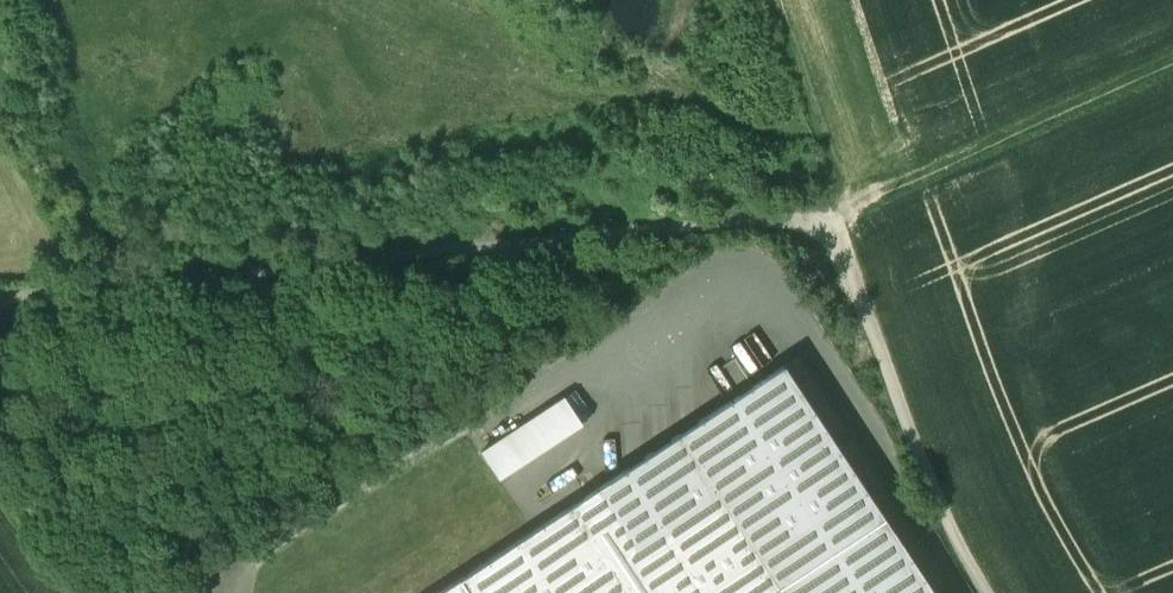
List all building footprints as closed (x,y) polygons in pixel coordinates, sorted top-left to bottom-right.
[(461,579),(460,578),(438,592),(934,592),(784,366),(461,579)] [(564,396),(480,452),(498,479),(582,424),(564,396)]
